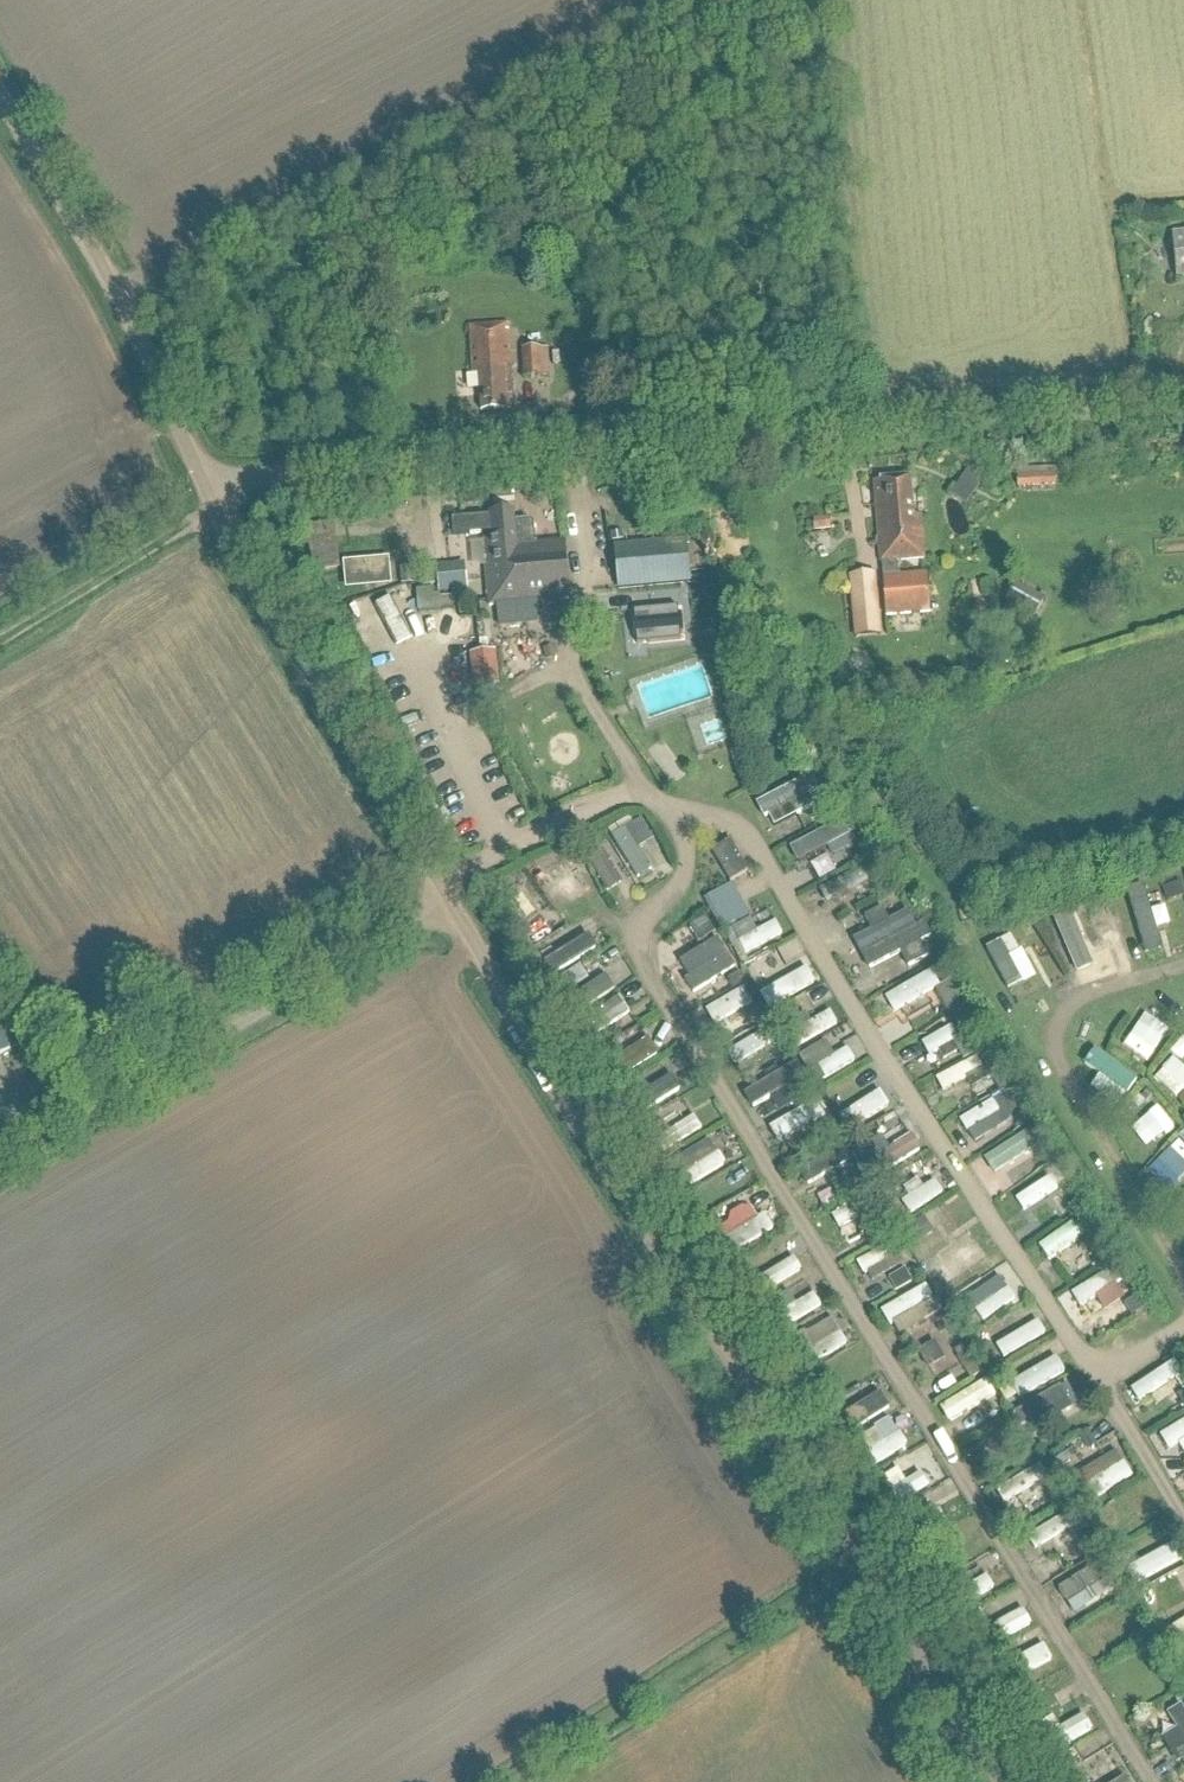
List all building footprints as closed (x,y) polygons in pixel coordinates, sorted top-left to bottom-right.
[(1171,236),(1176,281),(1183,280),(1183,234),(1171,236)] [(507,325),(468,328),(471,377),(478,376),(481,414),(512,412),(507,325)] [(520,351),(523,379),(550,379),(548,350),(520,351)] [(1018,490),(1056,488),(1055,470),(1017,471),(1018,490)] [(911,481),(874,483),(880,565),(882,565),(883,580),(882,580),(884,619),(930,615),(927,576),(898,578),(897,564),(923,562),(920,518),(913,519),(911,481)] [(490,518),(451,521),(453,537),(490,534),(490,539),(483,540),(489,607),(569,601),(565,545),(535,547),(533,526),(533,524),(531,523),(528,522),(514,523),(513,512),(490,514),(490,518)] [(812,518),(813,533),(831,532),(830,518),(812,518)] [(305,529),(312,575),(338,571),(330,525),(305,529)] [(389,566),(408,540),(397,532),(378,558),(389,566)] [(617,592),(690,585),(687,552),(614,559),(617,592)] [(438,595),(468,592),(465,564),(435,567),(438,595)] [(436,587),(434,570),(422,571),(424,588),(436,587)] [(882,637),(877,574),(849,576),(855,640),(882,637)] [(1020,624),(1026,614),(1034,618),(1043,601),(1015,584),(1004,602),(1008,604),(1003,614),(1020,624)] [(419,614),(437,612),(435,591),(417,593),(419,614)] [(679,642),(678,637),(678,635),(683,635),(681,615),(677,615),(677,609),(632,613),(634,637),(634,639),(636,639),(636,646),(679,642)] [(470,655),(473,689),(500,686),(496,652),(470,655)] [(805,813),(844,797),(832,769),(782,790),(799,832),(811,827),(805,813)] [(825,846),(872,830),(867,816),(820,832),(825,846)] [(843,870),(866,848),(854,835),(831,856),(843,870)] [(712,853),(729,884),(747,874),(730,843),(712,853)] [(628,844),(612,852),(629,887),(646,879),(628,844)] [(589,860),(576,869),(568,859),(552,871),(575,902),(604,880),(589,860)] [(856,890),(885,873),(878,860),(849,877),(856,890)] [(858,912),(869,933),(898,919),(886,897),(858,912)] [(734,906),(681,931),(689,948),(742,924),(734,906)] [(724,954),(743,943),(736,932),(717,943),(724,954)] [(906,974),(940,960),(933,940),(898,954),(906,974)] [(717,944),(702,947),(705,962),(720,958),(717,944)] [(957,960),(907,989),(917,1006),(966,977),(957,960)] [(796,983),(803,996),(838,978),(831,965),(796,983)] [(629,966),(617,975),(628,989),(640,980),(629,966)] [(790,978),(767,995),(779,1011),(802,995),(790,978)] [(735,1021),(770,997),(762,985),(727,1009),(735,1021)] [(826,1020),(835,1034),(862,1015),(852,1002),(826,1020)] [(922,1007),(897,1024),(908,1040),(933,1024),(922,1007)] [(976,1016),(944,1033),(952,1048),(984,1030),(976,1016)] [(786,1024),(758,1039),(764,1052),(792,1037),(786,1024)] [(0,1025),(0,1061),(16,1051),(0,1025)] [(1178,1053),(1179,1033),(1158,1031),(1157,1052),(1178,1053)] [(879,1054),(873,1040),(855,1047),(850,1037),(835,1043),(847,1069),(879,1054)] [(1001,1049),(958,1068),(964,1082),(1007,1063),(1001,1049)] [(812,1073),(822,1067),(816,1056),(769,1081),(783,1108),(820,1088),(812,1073)] [(44,1067),(6,1071),(8,1096),(47,1092),(44,1067)] [(882,1072),(853,1085),(864,1112),(905,1094),(898,1078),(887,1083),(882,1072)] [(1020,1085),(982,1115),(994,1129),(1031,1100),(1020,1085)] [(1183,1130),(1183,1100),(1182,1097),(1159,1114),(1176,1136),(1183,1130)] [(929,1120),(910,1132),(923,1152),(942,1140),(929,1120)] [(1050,1121),(1006,1151),(1015,1164),(1058,1134),(1050,1121)] [(717,1160),(727,1173),(750,1155),(740,1143),(717,1160)] [(1032,1190),(1043,1206),(1088,1176),(1077,1160),(1032,1190)] [(953,1194),(968,1181),(959,1170),(943,1183),(953,1194)] [(884,1187),(852,1204),(861,1221),(893,1203),(884,1187)] [(1097,1214),(1059,1241),(1069,1253),(1106,1226),(1097,1214)] [(878,1254),(886,1267),(925,1244),(918,1231),(878,1254)] [(800,1257),(809,1270),(822,1261),(812,1248),(800,1257)] [(1095,1282),(1106,1300),(1148,1274),(1137,1256),(1095,1282)] [(910,1318),(960,1294),(952,1277),(902,1301),(910,1318)] [(836,1284),(813,1299),(822,1313),(845,1297),(836,1284)] [(936,1346),(948,1368),(936,1375),(943,1388),(988,1363),(978,1345),(984,1342),(975,1325),(936,1346)] [(1044,1372),(1051,1384),(1085,1365),(1078,1353),(1044,1372)] [(1153,1377),(1161,1392),(1183,1380),(1183,1361),(1153,1377)] [(1061,1388),(1023,1409),(1036,1432),(1073,1411),(1061,1388)] [(905,1447),(928,1440),(920,1415),(897,1422),(905,1447)] [(941,1456),(912,1474),(924,1494),(953,1476),(941,1456)] [(1031,1474),(1046,1502),(1060,1494),(1053,1480),(1072,1470),(1065,1457),(1031,1474)] [(1150,1511),(1157,1523),(1171,1515),(1164,1503),(1150,1511)] [(1054,1543),(1104,1520),(1097,1505),(1047,1528),(1054,1543)] [(1177,1559),(1183,1556),(1183,1536),(1177,1521),(1162,1527),(1177,1559)] [(1010,1588),(1022,1579),(1004,1556),(992,1565),(1010,1588)] [(1096,1596),(1132,1589),(1127,1563),(1090,1570),(1096,1596)] [(1149,1724),(1168,1757),(1175,1753),(1183,1768),(1183,1704),(1149,1724)]
